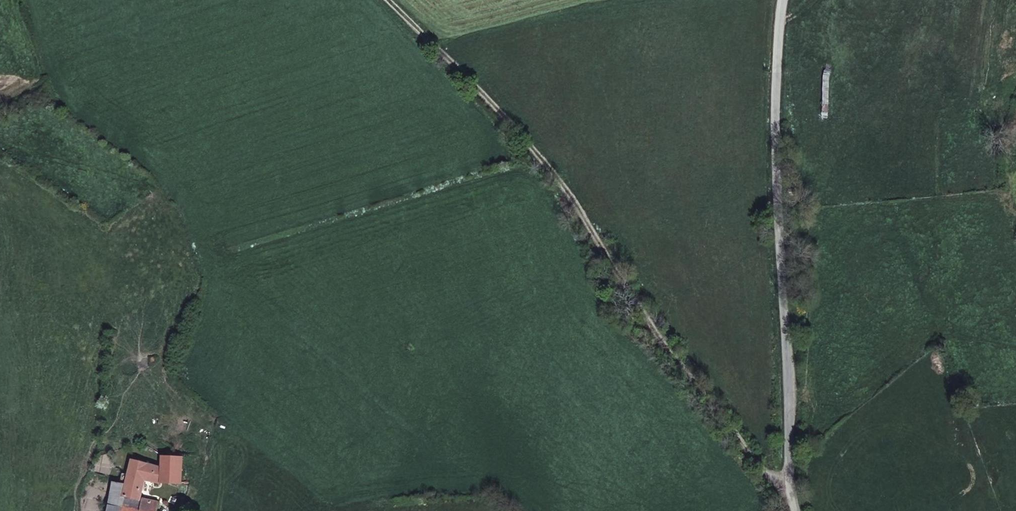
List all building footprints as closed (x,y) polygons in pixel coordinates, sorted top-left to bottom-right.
[(157,483),(177,485),(180,456),(163,456),(160,467),(157,483)] [(160,467),(132,462),(127,485),(124,500),(134,502),(138,481),(157,483),(160,467)] [(127,485),(113,484),(112,499),(124,500),(127,485)] [(154,504),(134,502),(124,500),(112,499),(110,508),(107,508),(106,510),(153,510),(154,504)]
